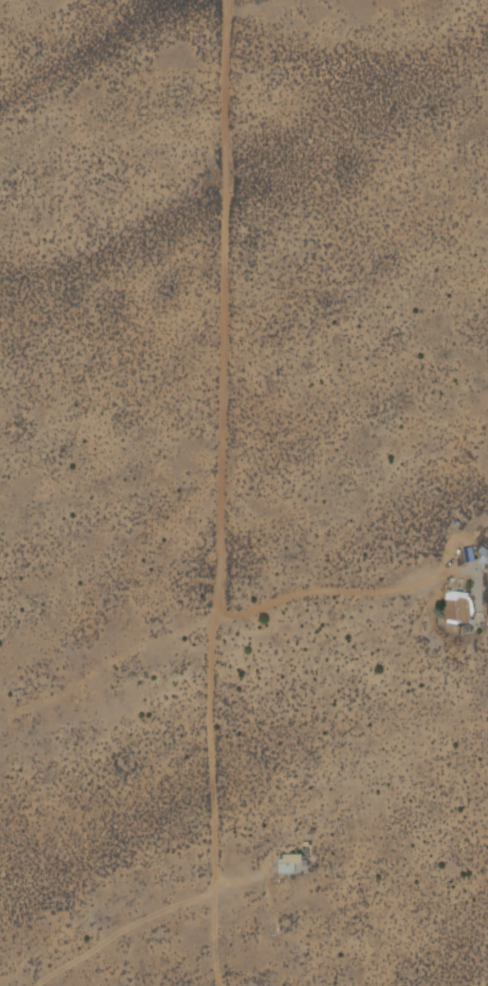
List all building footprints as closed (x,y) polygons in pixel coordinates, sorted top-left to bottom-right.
[(301,853),(277,854),(277,869),(301,869),(301,853)]
